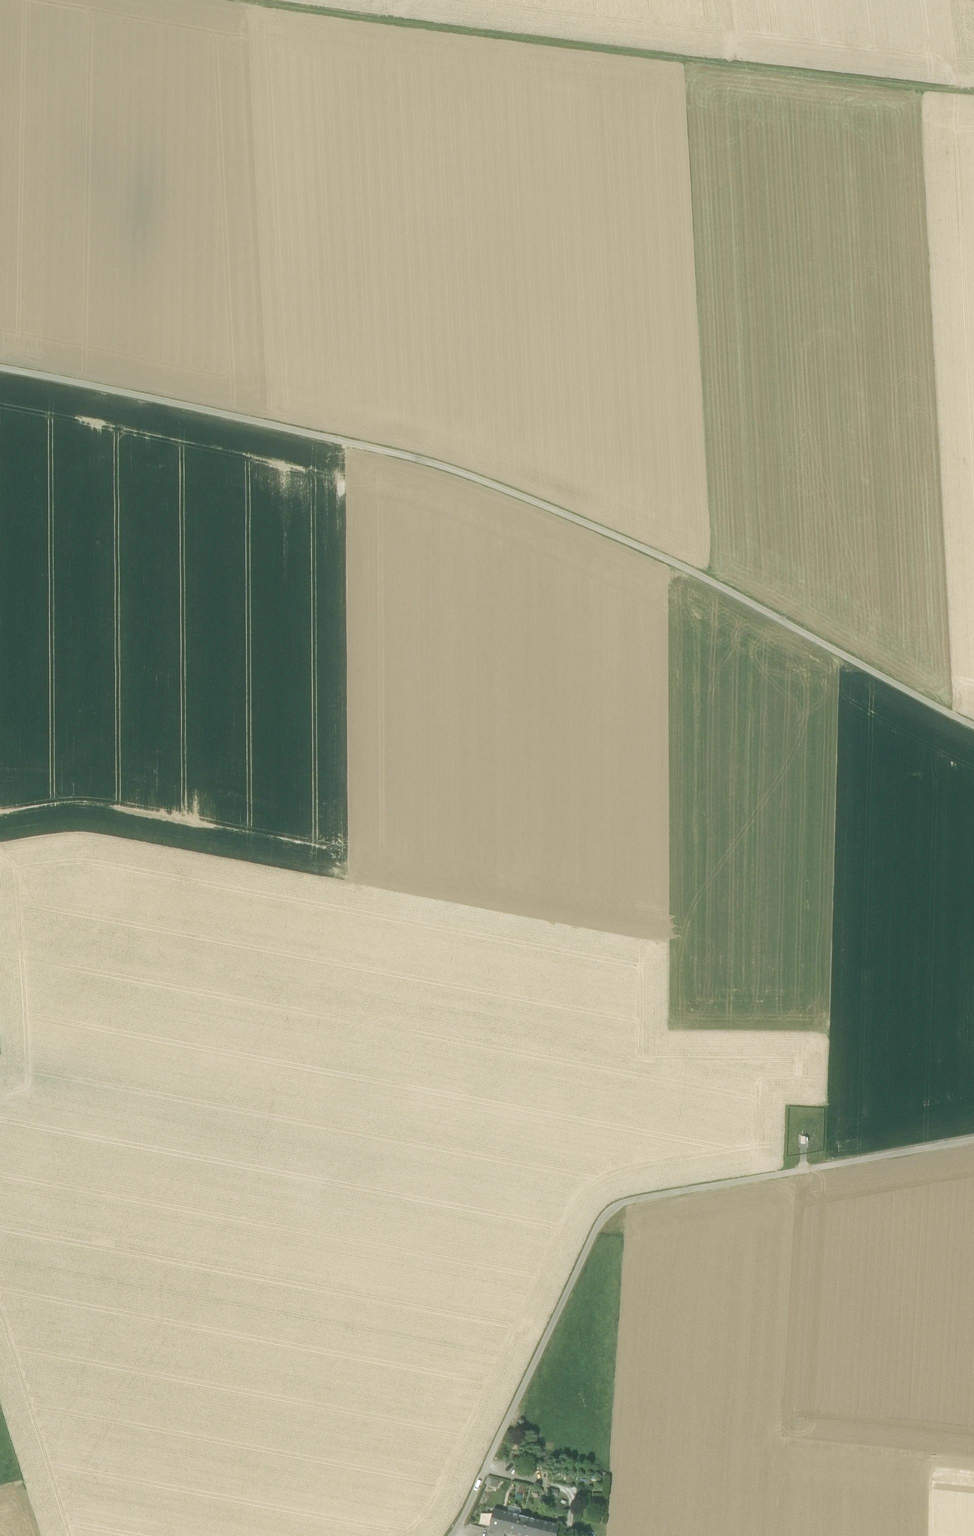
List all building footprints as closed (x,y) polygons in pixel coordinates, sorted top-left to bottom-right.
[(489,1476),(487,1483),(497,1487),(499,1480),(489,1476)] [(512,1535),(537,1535),(541,1523),(494,1511),(489,1530),(504,1534),(512,1535)] [(541,1523),(537,1535),(555,1535),(557,1526),(541,1523)]
